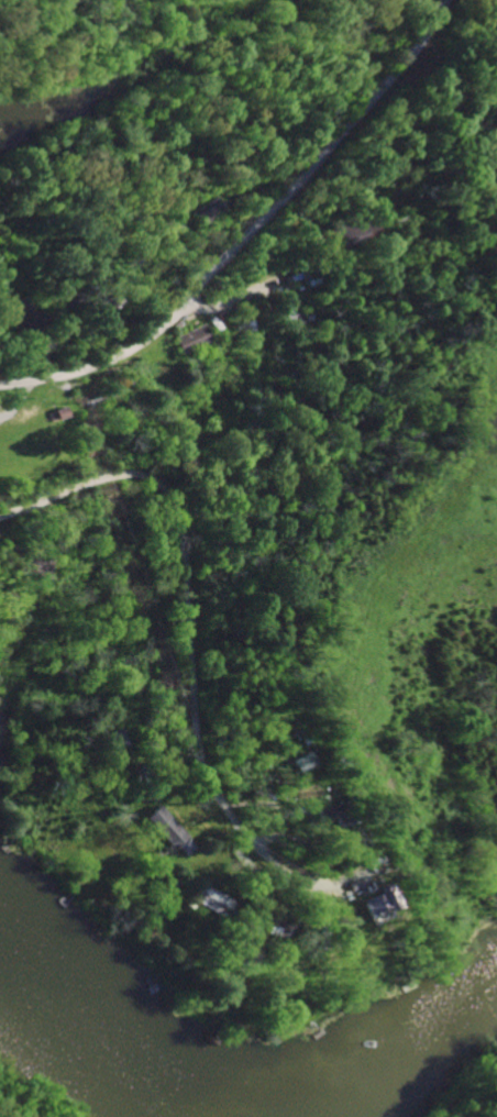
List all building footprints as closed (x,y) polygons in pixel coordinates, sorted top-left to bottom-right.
[(206,343),(199,325),(167,336),(174,354),(206,343)] [(287,761),(294,774),(312,764),(305,751),(287,761)] [(174,849),(188,834),(159,804),(145,818),(174,849)] [(311,809),(313,822),(330,819),(327,806),(311,809)] [(231,899),(204,884),(194,900),(215,912),(220,904),(226,907),(231,899)] [(357,901),(364,917),(383,908),(376,893),(357,901)]
